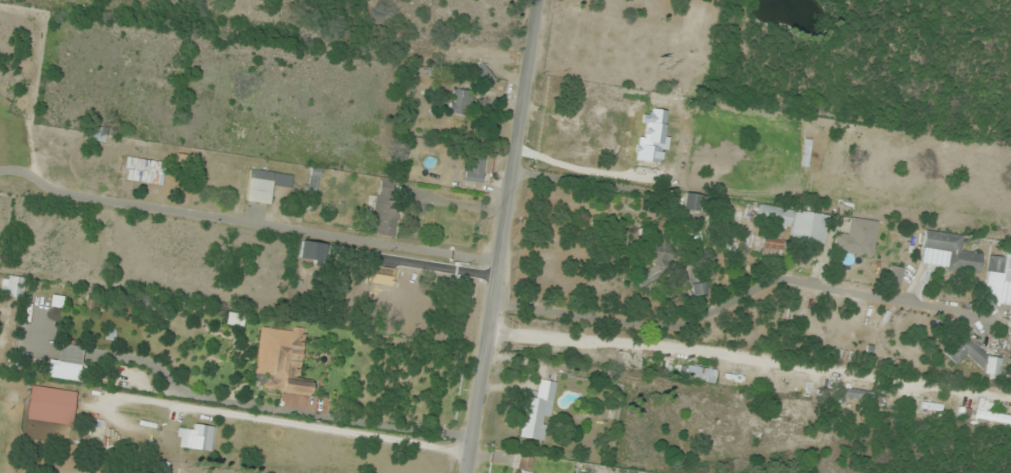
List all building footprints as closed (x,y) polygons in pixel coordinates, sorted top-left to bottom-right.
[(472,72),(485,88),(495,79),(482,64),(472,72)] [(473,93),(453,89),(449,112),(469,116),(473,93)] [(608,94),(583,90),(576,134),(592,137),(596,111),(605,113),(608,94)] [(90,142),(103,142),(104,134),(91,133),(90,142)] [(585,153),(585,142),(571,142),(571,153),(585,153)] [(487,151),(477,150),(474,170),(467,169),(465,181),(482,184),(487,151)] [(162,187),(165,164),(128,158),(124,181),(162,187)] [(246,203),(269,206),(272,185),(291,187),(293,175),(250,170),(246,203)] [(394,238),(399,199),(391,198),(394,179),(379,177),(371,235),(394,238)] [(700,195),(684,193),(682,209),(698,212),(700,195)] [(758,223),(790,228),(788,241),(822,245),(826,216),(760,207),(758,223)] [(836,235),(834,253),(872,258),(877,223),(850,219),(847,236),(836,235)] [(923,249),(950,253),(947,271),(980,276),(983,256),(962,253),(964,236),(926,231),(923,249)] [(782,234),(763,234),(763,259),(782,259),(782,234)] [(654,267),(635,279),(641,289),(679,266),(663,239),(644,250),(654,267)] [(299,259),(312,261),(315,244),(302,242),(299,259)] [(1001,290),(999,305),(1010,307),(1010,247),(1007,247),(1006,258),(989,256),(986,288),(1001,290)] [(394,286),(396,271),(371,268),(371,274),(345,270),(340,306),(366,310),(370,283),(394,286)] [(22,299),(25,279),(3,276),(0,295),(22,299)] [(706,295),(705,283),(690,285),(692,297),(706,295)] [(310,396),(312,382),(299,380),(305,333),(260,327),(254,378),(264,379),(263,390),(310,396)] [(1002,364),(958,334),(944,355),(959,365),(964,358),(993,377),(1002,364)] [(83,349),(60,346),(58,362),(49,361),(47,378),(78,382),(83,349)] [(714,382),(716,371),(687,366),(685,377),(714,382)] [(544,442),(547,420),(550,420),(556,383),(539,380),(536,400),(525,398),(519,438),(544,442)] [(835,396),(872,404),(874,395),(837,386),(835,396)] [(30,387),(25,422),(40,424),(38,437),(69,442),(76,393),(30,387)] [(975,412),(975,420),(1010,424),(1010,416),(975,412)] [(177,449),(212,450),(213,427),(189,426),(189,430),(178,430),(177,449)]
